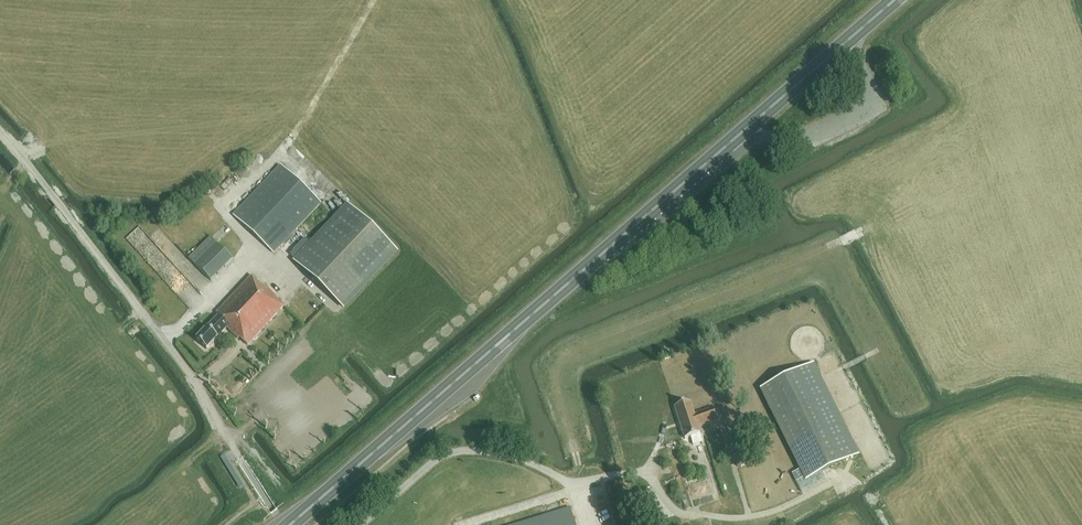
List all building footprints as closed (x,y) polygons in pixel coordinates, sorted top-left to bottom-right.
[(321,203),(281,165),(234,215),(274,253),(321,203)] [(348,206),(295,262),(343,308),(396,252),(348,206)] [(140,226),(129,238),(154,261),(165,249),(140,226)] [(211,281),(233,259),(217,243),(195,265),(211,281)] [(247,345),(284,306),(252,276),(216,313),(219,315),(196,339),(206,349),(227,328),(238,339),(239,337),(247,345)] [(820,353),(823,348),(824,343),(823,337),(821,332),(816,328),(811,326),(805,325),(799,327),(795,330),(791,335),(790,341),(790,347),(793,351),(796,355),(801,358),(806,359),(811,358),(816,356),(820,353)] [(792,473),(796,481),(804,477),(806,480),(828,469),(857,455),(820,379),(812,364),(760,389),(790,449),(800,469),(792,473)] [(698,427),(717,421),(710,401),(692,407),(690,402),(674,407),(685,438),(690,436),(693,445),(703,442),(698,427)] [(743,436),(730,440),(734,453),(746,449),(743,436)] [(746,449),(734,453),(737,466),(750,462),(746,449)] [(569,508),(513,524),(575,524),(569,508)]
